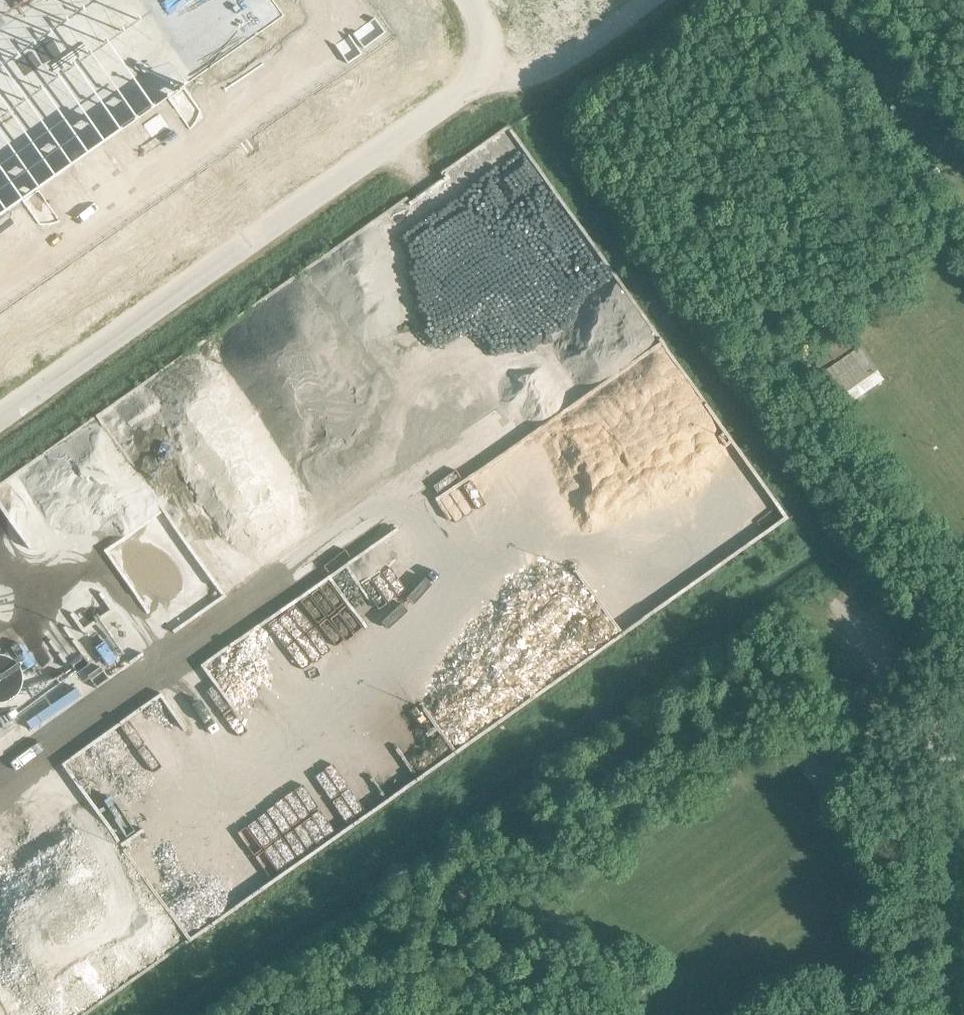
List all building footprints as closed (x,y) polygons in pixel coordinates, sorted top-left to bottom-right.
[(20,202),(38,226),(39,226),(40,226),(41,227),(42,227),(43,227),(44,227),(46,227),(47,227),(48,226),(49,226),(50,226),(51,226),(52,226),(53,225),(55,225),(56,225),(57,224),(58,224),(59,224),(59,223),(60,223),(191,131),(193,128),(194,127),(195,126),(195,125),(197,123),(198,121),(199,118),(200,115),(200,114),(201,113),(201,112),(201,111),(184,87),(284,16),(272,0),(0,0),(0,216),(20,202)]
